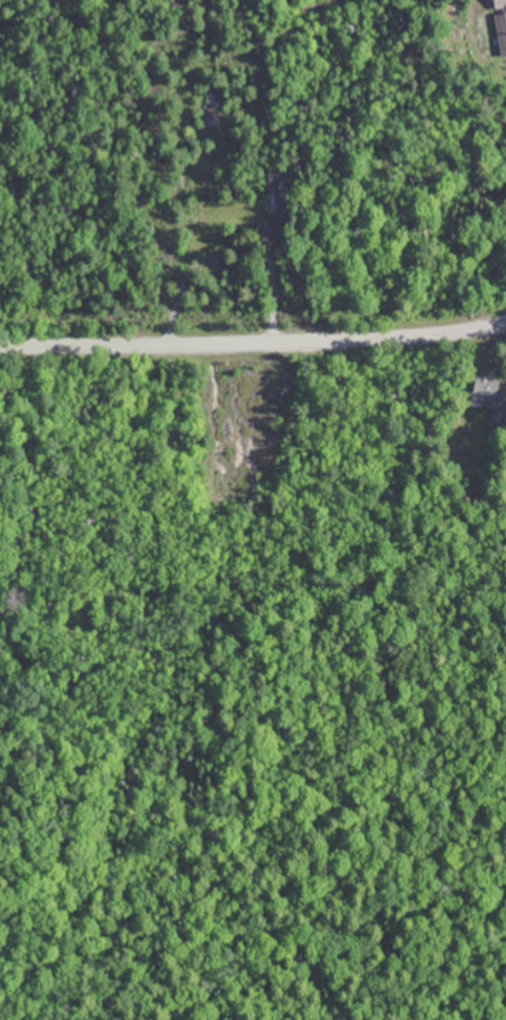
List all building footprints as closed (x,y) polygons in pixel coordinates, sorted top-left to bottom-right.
[(505,55),(505,0),(492,0),(499,56),(505,55)] [(497,401),(498,376),(473,375),(472,400),(497,401)]
